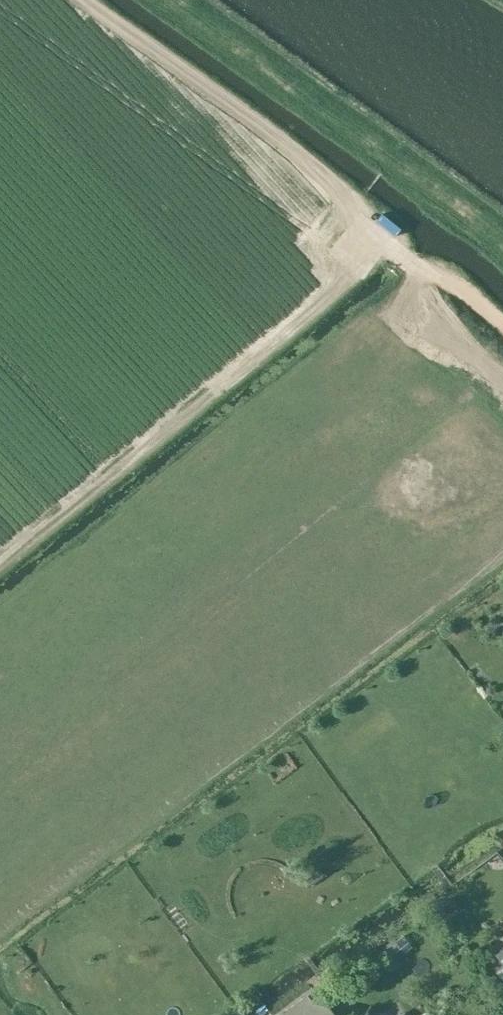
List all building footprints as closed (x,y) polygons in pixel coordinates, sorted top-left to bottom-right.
[(448,901),(433,903),(434,913),(449,912),(448,901)] [(494,954),(502,966),(502,947),(494,954)] [(282,1014),(335,1014),(319,994),(311,1001),(306,996),(282,1014)]
